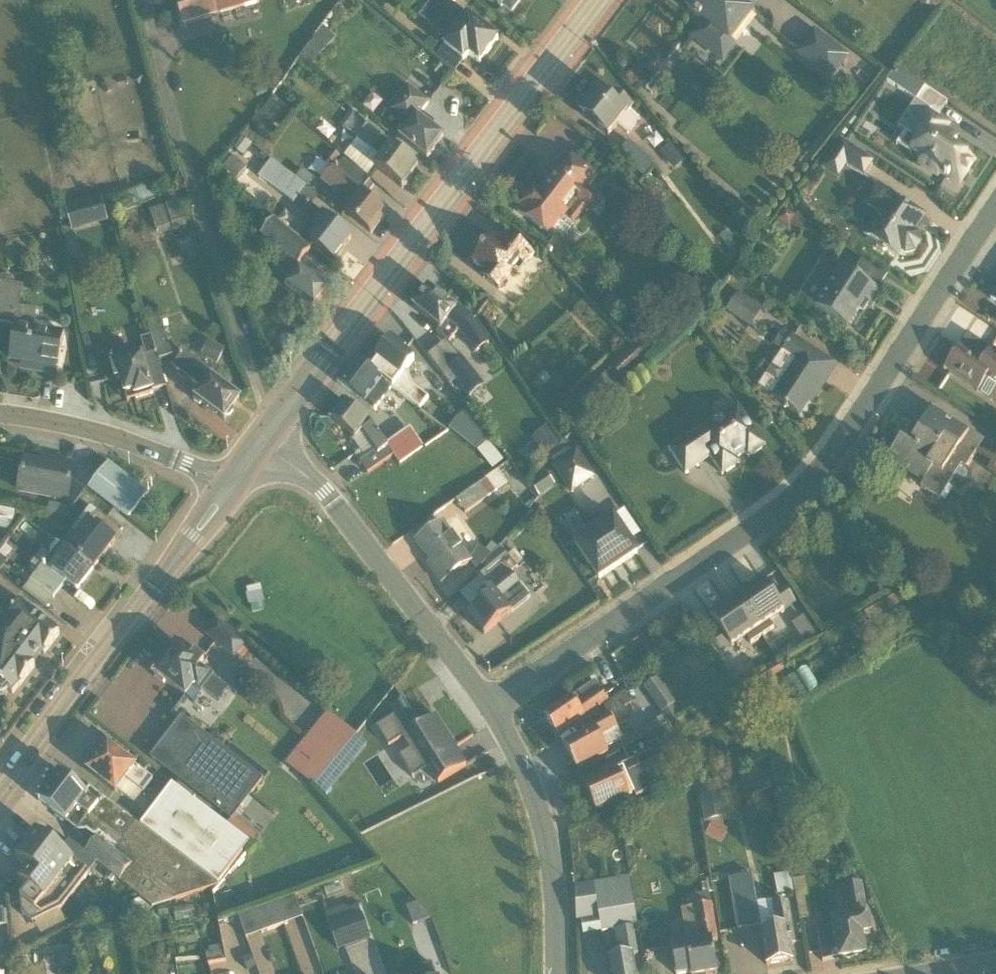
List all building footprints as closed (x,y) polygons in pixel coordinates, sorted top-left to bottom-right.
[(176,3),(183,26),(270,0),(186,0),(176,3)] [(284,16),(328,0),(278,0),(284,16)] [(419,21),(447,42),(443,48),(463,63),(467,57),(479,66),(497,42),(450,7),(456,0),(435,0),(419,21)] [(511,14),(521,0),(492,0),(511,14)] [(759,6),(751,0),(748,0),(747,0),(697,0),(687,12),(702,24),(689,41),(722,67),(736,48),(730,44),(759,6)] [(937,10),(944,0),(923,0),(937,10)] [(341,18),(334,13),(298,60),(311,70),(334,40),(328,35),(341,18)] [(815,39),(797,63),(833,89),(851,65),(815,39)] [(947,104),(896,71),(887,84),(928,110),(910,137),(904,133),(895,147),(909,157),(911,155),(919,161),(915,167),(937,182),(941,176),(957,187),(972,164),(952,150),(959,139),(948,132),(951,128),(937,119),(947,104)] [(407,89),(379,125),(426,161),(442,141),(429,130),(432,126),(420,117),(429,105),(407,89)] [(598,95),(580,116),(608,139),(617,129),(627,137),(639,123),(629,114),(632,110),(614,95),(607,103),(598,95)] [(380,160),(373,170),(402,191),(417,170),(391,150),(394,146),(353,117),(343,130),(357,141),(356,143),(380,160)] [(875,164),(840,141),(819,172),(837,184),(847,169),(864,180),(875,164)] [(653,165),(628,145),(616,158),(642,179),(653,165)] [(246,169),(231,158),(221,170),(236,182),(246,169)] [(597,200),(595,199),(588,193),(599,178),(573,159),(556,182),(549,177),(539,189),(544,193),(533,207),(526,202),(517,215),(560,247),(584,214),(590,217),(597,214),(598,213),(600,207),(597,200)] [(305,189),(270,162),(258,178),(293,205),(305,189)] [(348,205),(342,213),(371,235),(385,216),(360,197),(363,193),(367,196),(374,186),(342,162),(335,171),(332,168),(320,183),(348,205)] [(148,188),(112,201),(117,213),(152,200),(148,188)] [(924,219),(876,189),(864,208),(877,216),(863,238),(896,259),(900,253),(904,255),(914,254),(919,245),(916,236),(913,232),(918,224),(920,225),(924,219)] [(107,224),(100,198),(58,209),(64,231),(69,230),(70,234),(107,224)] [(131,247),(134,258),(158,250),(154,238),(186,227),(178,204),(136,218),(145,243),(131,247)] [(310,225),(301,237),(333,262),(351,238),(307,205),(298,216),(310,225)] [(310,252),(273,221),(260,237),(286,259),(276,271),(290,282),(285,289),(311,311),(327,292),(297,267),(310,252)] [(485,275),(481,280),(498,293),(512,275),(517,279),(524,270),(525,271),(534,259),(505,237),(498,247),(491,242),(473,265),(485,275)] [(819,266),(799,298),(847,329),(864,303),(872,308),(880,294),(840,268),(834,276),(819,266)] [(19,308),(22,288),(11,286),(12,280),(0,278),(0,326),(14,328),(9,361),(42,366),(41,373),(56,376),(63,333),(33,328),(36,311),(19,308)] [(428,292),(413,310),(440,332),(437,336),(449,345),(457,335),(475,356),(489,345),(469,319),(457,309),(454,313),(428,292)] [(738,296),(727,312),(749,328),(761,312),(738,296)] [(781,352),(757,388),(799,415),(823,380),(810,371),(820,357),(783,332),(773,347),(781,352)] [(132,393),(135,402),(153,396),(152,393),(168,388),(152,338),(140,342),(145,357),(128,362),(123,346),(105,352),(115,385),(121,383),(125,396),(132,393)] [(370,373),(392,389),(419,410),(427,399),(412,387),(407,374),(415,360),(389,341),(375,360),(378,362),(370,373)] [(204,358),(220,363),(225,347),(209,342),(204,358)] [(592,387),(605,400),(622,384),(624,386),(648,364),(632,347),(608,368),(610,370),(592,387)] [(943,372),(995,406),(995,355),(990,351),(982,363),(958,348),(943,372)] [(194,401),(223,422),(227,418),(229,419),(234,412),(232,411),(238,401),(210,381),(213,377),(183,356),(172,370),(201,391),(194,401)] [(463,361),(448,372),(464,393),(478,382),(463,361)] [(370,373),(354,362),(337,385),(374,413),(392,389),(370,373)] [(368,423),(343,403),(329,420),(354,440),(362,450),(368,446),(374,453),(359,463),(367,474),(392,457),(384,446),(368,423)] [(764,448),(736,407),(695,435),(694,433),(667,452),(685,477),(710,460),(722,477),(737,466),(733,461),(743,454),(747,460),(764,448)] [(908,425),(885,461),(923,485),(919,490),(938,502),(961,466),(966,469),(973,458),(960,449),(969,435),(930,410),(917,431),(908,425)] [(489,438),(468,413),(458,420),(449,432),(474,450),(489,438)] [(544,428),(532,438),(544,454),(557,444),(544,428)] [(408,430),(384,446),(392,457),(398,467),(422,450),(408,430)] [(596,480),(576,452),(570,456),(562,443),(549,459),(554,467),(551,469),(570,498),(596,480)] [(488,444),(477,453),(492,471),(502,462),(488,444)] [(26,461),(18,494),(65,504),(73,467),(59,464),(58,468),(26,461)] [(108,470),(92,492),(126,518),(140,499),(134,494),(136,491),(108,470)] [(465,516),(508,484),(497,471),(455,502),(465,516)] [(531,486),(538,499),(554,489),(545,475),(531,486)] [(11,530),(16,514),(0,508),(0,526),(11,530)] [(60,537),(55,543),(92,570),(120,532),(91,510),(67,542),(60,537)] [(612,519),(611,518),(574,543),(599,579),(636,554),(628,543),(639,536),(623,512),(612,519)] [(471,563),(443,525),(415,545),(426,558),(427,557),(432,564),(427,568),(440,585),(471,563)] [(92,570),(55,543),(49,551),(52,553),(30,582),(54,600),(66,583),(76,591),(92,570)] [(484,636),(510,615),(509,613),(528,597),(510,575),(516,569),(514,567),(520,562),(513,553),(507,558),(499,548),(483,568),(487,572),(480,578),(490,591),(477,602),(480,606),(467,616),(484,636)] [(762,582),(748,592),(746,590),(734,598),(761,637),(773,629),(768,622),(795,604),(782,586),(771,594),(762,582)] [(246,594),(248,607),(263,605),(261,591),(246,594)] [(724,608),(709,618),(717,630),(706,637),(718,656),(730,648),(745,638),(750,645),(761,637),(734,598),(723,605),(724,608)] [(13,603),(0,616),(0,698),(4,698),(9,695),(14,696),(58,637),(13,603)] [(816,637),(802,618),(790,626),(804,646),(816,637)] [(246,645),(216,620),(203,636),(233,660),(246,645)] [(160,670),(154,679),(185,701),(186,699),(198,708),(206,697),(202,694),(213,678),(202,670),(208,662),(194,652),(189,657),(179,650),(163,672),(160,670)] [(767,682),(783,672),(778,663),(761,672),(767,682)] [(793,677),(783,683),(793,699),(803,693),(793,677)] [(656,681),(642,690),(660,716),(662,716),(668,725),(678,718),(671,708),(674,706),(656,681)] [(557,737),(607,702),(594,684),(544,719),(557,737)] [(577,770),(607,754),(605,749),(622,740),(617,729),(631,722),(624,710),(631,706),(625,696),(605,707),(611,719),(578,738),(578,739),(564,747),(577,770)] [(376,730),(388,748),(402,740),(410,752),(400,758),(413,779),(427,770),(437,785),(466,767),(434,718),(419,728),(402,702),(397,705),(402,713),(376,730)] [(324,798),(366,745),(326,714),(285,766),(324,798)] [(182,718),(150,757),(230,822),(262,783),(182,718)] [(643,729),(647,737),(667,726),(663,718),(643,729)] [(635,799),(673,781),(662,759),(678,751),(667,726),(647,737),(622,752),(627,764),(599,777),(601,781),(585,789),(596,812),(633,795),(635,799)] [(97,761),(89,772),(134,806),(155,777),(115,747),(112,751),(103,744),(93,758),(97,761)] [(78,834),(83,827),(96,841),(86,855),(151,908),(217,886),(142,829),(89,790),(84,796),(60,777),(39,804),(78,834)] [(247,844),(174,788),(142,829),(217,886),(247,844)] [(31,925),(60,911),(89,874),(35,832),(14,859),(27,869),(22,875),(25,877),(20,883),(27,889),(19,900),(21,916),(31,925)] [(750,877),(729,881),(736,931),(758,928),(750,877)] [(629,879),(575,888),(575,921),(579,920),(583,936),(615,931),(634,928),(636,927),(629,879)] [(811,920),(804,879),(792,881),(799,922),(811,920)] [(847,921),(815,927),(822,964),(838,961),(838,962),(864,958),(861,939),(871,937),(861,886),(842,890),(847,921)] [(670,945),(675,973),(716,973),(711,944),(718,943),(712,905),(709,906),(707,893),(686,897),(688,909),(681,910),(686,943),(670,945)] [(301,920),(301,919),(293,898),(238,918),(246,941),(301,920)] [(777,929),(760,931),(765,966),(791,962),(789,947),(795,946),(788,904),(773,907),(777,929)] [(405,909),(411,926),(429,920),(416,905),(405,909)] [(192,919),(190,907),(174,910),(174,922),(192,919)] [(369,940),(361,916),(329,927),(337,951),(369,940)] [(615,931),(620,958),(608,960),(610,973),(634,973),(631,958),(639,957),(634,928),(615,931)] [(71,942),(44,944),(46,973),(73,973),(71,942)] [(210,964),(222,962),(219,947),(207,950),(210,964)] [(433,966),(410,973),(436,973),(433,966)]
